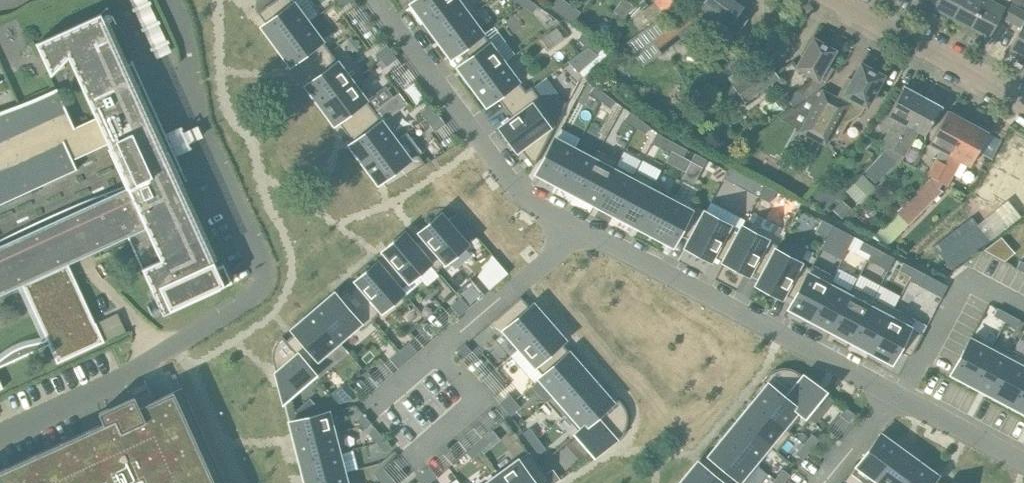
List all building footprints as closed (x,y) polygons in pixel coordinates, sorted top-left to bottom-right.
[(156,54),(172,47),(150,0),(132,0),(156,54)] [(258,12),(266,24),(262,26),(276,46),(308,22),(318,15),(307,0),(274,0),(258,12)] [(411,4),(416,10),(425,22),(454,0),(416,0),(411,4)] [(425,22),(437,38),(438,39),(477,10),(470,0),(454,0),(425,22)] [(522,5),(533,12),(538,5),(530,0),(526,0),(522,5)] [(561,0),(558,0),(553,7),(564,15),(570,6),(561,0)] [(653,43),(660,53),(661,52),(710,15),(727,28),(728,27),(737,34),(748,18),(739,11),(746,2),(744,0),(705,0),(700,8),(668,32),(653,43)] [(665,13),(683,0),(655,0),(665,13)] [(927,4),(924,10),(926,11),(931,13),(938,0),(920,0),(927,4)] [(952,18),(962,0),(938,0),(931,13),(938,17),(941,12),(952,18)] [(952,18),(963,23),(960,29),(967,33),(985,0),(962,0),(952,18)] [(1006,0),(985,0),(967,33),(974,37),(977,31),(988,37),(1000,15),(1010,21),(1018,7),(1006,0)] [(1018,7),(1011,21),(1021,26),(1009,48),(1020,55),(1017,60),(1023,64),(1023,10),(1018,7)] [(477,10),(438,39),(442,45),(450,56),(486,30),(474,13),(478,10),(477,10)] [(49,345),(57,363),(105,341),(73,273),(68,261),(127,235),(132,245),(156,300),(147,304),(151,313),(152,313),(153,316),(158,314),(162,312),(163,314),(232,282),(224,264),(217,267),(174,173),(178,171),(180,170),(185,181),(187,180),(132,60),(131,60),(131,62),(125,65),(109,31),(101,13),(36,43),(51,76),(69,58),(96,117),(74,127),(57,89),(40,97),(10,109),(0,113),(0,204),(77,169),(72,158),(107,143),(125,185),(34,223),(0,239),(0,292),(21,283),(46,339),(39,342),(35,342),(31,343),(26,344),(22,346),(18,347),(14,349),(10,352),(6,354),(2,357),(0,359),(0,367),(49,345)] [(308,22),(276,46),(291,65),(294,62),(302,72),(330,51),(308,22)] [(486,30),(450,56),(451,57),(462,49),(469,59),(458,67),(472,86),(504,62),(483,33),(487,31),(486,30)] [(582,32),(577,39),(587,46),(592,39),(582,32)] [(836,50),(813,37),(796,66),(814,76),(798,88),(799,90),(790,96),(796,104),(805,97),(806,98),(825,84),(834,68),(828,65),(836,50)] [(387,45),(377,52),(382,59),(392,51),(387,45)] [(330,51),(302,72),(310,83),(306,85),(313,94),(320,104),(352,80),(330,51)] [(392,51),(382,59),(387,66),(397,58),(392,51)] [(737,82),(734,84),(747,101),(779,78),(766,60),(737,82)] [(504,62),(472,86),(487,105),(498,97),(505,107),(532,87),(531,87),(526,91),(504,62)] [(823,90),(801,130),(826,144),(829,138),(832,139),(839,137),(847,121),(860,114),(865,105),(867,106),(884,76),(861,63),(852,80),(848,77),(836,98),(823,90)] [(513,117),(500,127),(517,151),(520,148),(533,166),(557,121),(567,103),(547,76),(532,87),(505,107),(513,117)] [(352,80),(320,104),(334,123),(334,124),(338,121),(345,130),(373,110),(393,95),(385,85),(366,100),(352,80)] [(595,85),(590,92),(601,99),(606,92),(595,85)] [(896,119),(882,144),(894,150),(922,97),(904,86),(888,114),(896,119)] [(373,110),(345,130),(354,142),(350,145),(353,149),(363,163),(395,139),(382,122),(407,103),(399,91),(393,95),(373,110)] [(606,92),(601,99),(611,107),(616,100),(606,92)] [(922,97),(894,150),(904,156),(918,130),(926,134),(941,107),(922,97)] [(431,104),(421,111),(426,118),(436,111),(431,104)] [(937,158),(928,174),(931,176),(932,176),(937,179),(950,155),(965,127),(968,121),(948,110),(938,128),(930,143),(941,150),(937,158)] [(436,111),(426,118),(431,125),(435,131),(446,123),(441,117),(436,111)] [(630,111),(625,118),(636,125),(641,119),(630,111)] [(641,119),(636,125),(646,133),(651,126),(641,119)] [(932,176),(897,212),(909,224),(943,191),(938,187),(943,182),(946,184),(955,168),(959,159),(970,165),(979,150),(988,132),(968,121),(965,127),(950,155),(937,179),(932,176)] [(555,138),(536,173),(557,184),(575,149),(581,137),(561,127),(555,138)] [(395,139),(363,163),(378,183),(382,180),(387,186),(425,163),(418,153),(419,152),(405,132),(395,139)] [(665,136),(661,144),(672,150),(676,142),(665,136)] [(676,142),(672,150),(684,156),(688,148),(676,142)] [(977,197),(994,206),(998,199),(1019,210),(1023,206),(1023,152),(1014,146),(1001,169),(994,166),(977,197)] [(575,149),(557,184),(576,194),(599,150),(597,150),(593,158),(575,149)] [(599,150),(576,194),(595,204),(618,160),(599,150)] [(695,153),(691,161),(702,167),(706,159),(695,153)] [(882,153),(864,171),(875,183),(876,182),(894,164),(882,153)] [(637,170),(614,214),(633,224),(656,181),(662,169),(643,159),(637,170)] [(618,160),(595,204),(614,214),(637,170),(636,170),(633,174),(616,165),(618,161),(618,160)] [(740,176),(736,184),(759,196),(765,184),(742,172),(740,176)] [(875,188),(862,174),(846,190),(860,203),(875,188)] [(656,181),(633,224),(652,234),(673,195),(654,185),(656,181)] [(765,184),(759,196),(769,201),(776,190),(765,184)] [(835,197),(821,184),(808,197),(819,208),(822,210),(835,197)] [(673,195),(652,234),(673,245),(679,233),(683,235),(690,238),(685,247),(687,247),(705,212),(704,212),(702,216),(671,199),(673,195)] [(842,199),(833,210),(843,219),(852,208),(842,199)] [(705,212),(687,247),(711,260),(713,256),(724,262),(743,226),(742,226),(745,219),(711,201),(705,212)] [(423,235),(415,242),(438,269),(467,244),(476,236),(457,213),(448,221),(441,213),(420,232),(423,235)] [(822,219),(816,231),(827,237),(833,225),(822,219)] [(875,234),(874,234),(881,242),(887,246),(889,244),(897,236),(885,224),(875,234)] [(833,225),(827,237),(838,243),(844,231),(833,225)] [(743,226),(724,262),(749,275),(751,270),(754,272),(761,276),(756,284),(757,285),(778,245),(743,226)] [(386,254),(378,261),(402,288),(400,288),(404,292),(405,294),(422,280),(427,285),(439,275),(436,271),(438,269),(415,242),(414,242),(405,232),(383,251),(386,254)] [(863,241),(859,248),(870,254),(874,247),(863,241)] [(778,245),(757,285),(782,298),(784,294),(794,299),(810,268),(801,263),(777,250),(779,245),(778,245)] [(874,247),(870,254),(882,260),(886,253),(874,247)] [(348,287),(347,288),(374,318),(404,292),(400,288),(402,288),(378,261),(356,281),(359,284),(351,291),(348,287)] [(903,262),(899,270),(911,276),(915,268),(903,262)] [(794,299),(789,308),(810,319),(833,275),(812,264),(810,268),(794,299)] [(911,276),(909,280),(920,285),(926,274),(915,268),(911,276)] [(854,286),(830,330),(851,341),(874,297),(880,284),(860,273),(854,286)] [(833,275),(810,319),(830,330),(854,286),(853,286),(850,290),(837,283),(832,280),(834,276),(833,275)] [(874,297),(851,341),(871,351),(894,307),(901,295),(880,284),(874,297)] [(334,293),(314,310),(340,340),(359,324),(363,329),(374,319),(373,318),(374,318),(347,288),(337,296),(334,293)] [(521,296),(490,323),(500,334),(496,338),(510,354),(518,347),(548,320),(533,303),(530,307),(525,302),(521,297),(521,296)] [(461,297),(451,306),(460,316),(469,307),(461,297)] [(894,307),(871,351),(891,362),(898,350),(910,357),(912,353),(922,334),(927,325),(915,319),(894,307)] [(997,308),(993,315),(996,317),(1005,321),(1009,314),(997,308)] [(292,336),(286,340),(310,367),(340,340),(314,310),(292,329),(295,332),(295,333),(292,336)] [(116,311),(99,319),(108,336),(125,328),(116,311)] [(1009,314),(1005,321),(1016,327),(1020,320),(1009,314)] [(518,347),(510,354),(534,382),(539,378),(543,375),(543,374),(569,351),(566,348),(561,342),(565,339),(548,320),(518,347)] [(273,353),(273,355),(273,357),(273,358),(273,360),(273,362),(284,402),(285,401),(292,395),(315,374),(309,367),(310,367),(286,340),(282,336),(281,337),(279,338),(278,340),(277,341),(276,342),(276,344),(275,345),(274,347),(274,348),(273,350),(273,352),(273,353)] [(970,338),(951,373),(972,384),(994,343),(993,342),(989,348),(970,338)] [(409,342),(400,350),(408,360),(418,352),(409,342)] [(994,343),(972,384),(991,394),(1014,351),(1013,350),(1012,352),(994,343)] [(466,344),(456,353),(462,359),(472,351),(466,344)] [(400,350),(390,358),(399,368),(408,360),(400,350)] [(543,375),(539,378),(553,394),(583,367),(569,352),(569,351),(543,374),(543,375)] [(991,394),(1010,404),(1023,377),(1023,356),(1014,351),(991,394)] [(554,395),(547,401),(561,417),(564,414),(564,413),(568,410),(597,384),(595,381),(583,368),(583,367),(553,394),(554,395)] [(825,392),(800,373),(795,370),(792,369),(789,368),(784,368),(780,368),(777,369),(775,370),(774,370),(771,372),(767,375),(763,380),(806,415),(825,392)] [(1010,404),(1023,412),(1023,377),(1010,404)] [(806,415),(763,380),(762,381),(767,385),(753,402),(791,433),(792,432),(788,429),(801,413),(805,416),(806,415)] [(568,410),(564,413),(564,414),(573,424),(578,430),(611,400),(597,384),(568,410)] [(341,385),(331,393),(339,403),(353,399),(341,385)] [(99,412),(104,423),(0,470),(0,482),(226,482),(182,387),(154,400),(151,392),(136,398),(135,396),(99,412)] [(506,397),(500,403),(505,409),(515,400),(510,394),(506,397)] [(292,395),(285,401),(290,422),(298,420),(296,411),(292,395)] [(578,430),(575,433),(594,455),(616,439),(619,436),(621,435),(622,434),(623,433),(624,431),(624,430),(625,428),(626,427),(626,425),(627,424),(627,422),(627,421),(627,419),(627,417),(627,416),(627,414),(627,413),(626,411),(626,409),(625,408),(624,407),(623,405),(623,404),(622,403),(616,397),(612,401),(611,400),(578,430)] [(310,399),(296,411),(298,420),(322,413),(310,399)] [(505,409),(511,415),(521,406),(515,400),(505,409)] [(739,419),(777,451),(791,433),(753,402),(739,419)] [(845,407),(839,415),(849,422),(855,414),(845,407)] [(298,420),(290,422),(296,442),(338,431),(338,430),(334,431),(329,412),(322,413),(298,420)] [(357,419),(365,429),(372,423),(363,413),(357,419)] [(724,437),(759,465),(755,462),(769,446),(776,452),(777,451),(739,419),(724,437)] [(368,433),(376,442),(378,441),(383,437),(375,427),(368,433)] [(523,433),(531,443),(538,438),(530,428),(523,433)] [(485,452),(501,439),(493,429),(486,435),(479,441),(476,443),(482,450),(485,452)] [(338,431),(296,442),(301,462),(344,451),(338,431)] [(851,473),(864,482),(875,482),(901,448),(880,433),(851,473)] [(804,444),(810,449),(819,439),(812,434),(804,444)] [(378,441),(376,442),(385,452),(392,447),(383,437),(378,441)] [(710,454),(744,482),(759,465),(724,437),(710,454)] [(538,438),(531,443),(539,454),(546,449),(538,438)] [(482,450),(476,443),(466,452),(472,458),(482,450)] [(810,449),(804,444),(796,454),(802,459),(810,449)] [(919,462),(901,448),(875,482),(903,482),(919,462)] [(344,451),(301,462),(304,476),(305,480),(306,482),(344,472),(358,468),(353,450),(344,452),(344,451)] [(501,472),(510,482),(545,482),(550,479),(546,473),(529,451),(501,472)] [(686,482),(732,482),(736,477),(742,482),(744,482),(710,454),(701,465),(698,462),(683,480),(686,482)] [(934,479),(937,475),(919,462),(903,482),(940,482),(934,479)] [(428,466),(424,470),(433,480),(437,476),(428,466)] [(383,467),(375,475),(382,482),(384,482),(391,476),(383,467)] [(546,473),(550,479),(553,482),(554,482),(560,479),(552,468),(546,473)] [(789,474),(783,469),(775,479),(780,482),(782,482),(789,474)] [(416,477),(421,482),(429,482),(433,480),(424,470),(416,477)] [(306,482),(347,482),(344,472),(306,482)] [(486,482),(510,482),(501,472),(486,482)]
